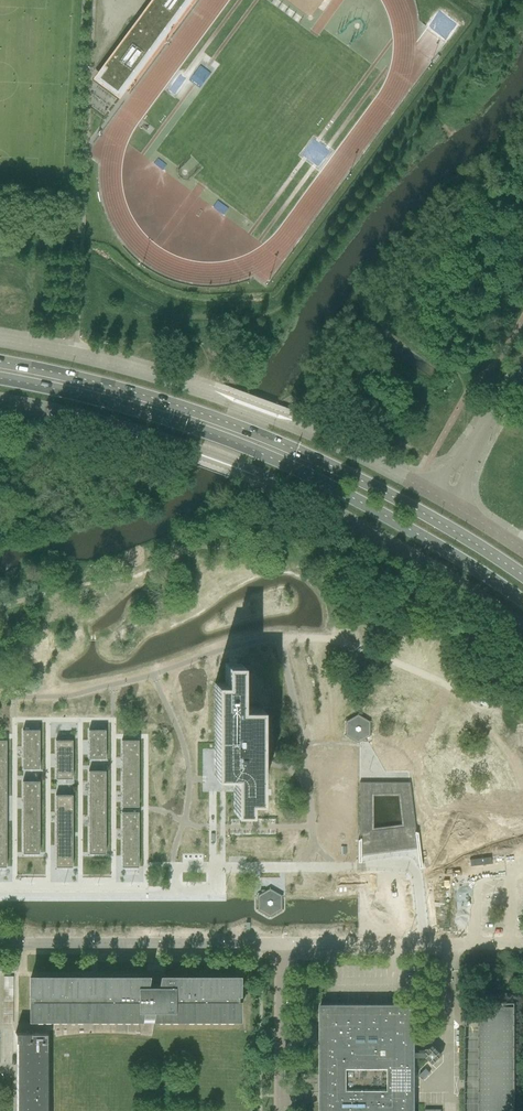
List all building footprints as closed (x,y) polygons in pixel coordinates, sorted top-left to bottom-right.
[(196,77),(205,77),(205,69),(196,69),(196,77)] [(215,750),(215,776),(224,776),(234,776),(234,812),(249,812),(249,801),(260,801),(260,765),(260,763),(260,758),(260,708),(240,708),(240,706),(240,698),(240,664),(237,664),(229,664),(225,664),(225,684),(215,684),(215,750)] [(345,722),(345,735),(346,736),(357,742),(358,742),(359,741),(365,738),(369,736),(369,735),(369,722),(369,721),(358,715),(357,715),(346,721),(345,722)] [(23,748),(23,769),(39,769),(39,730),(23,730),(23,748)] [(89,742),(89,758),(105,758),(105,730),(89,730),(89,742)] [(56,756),(56,779),(72,779),(72,740),(56,740),(56,756)] [(122,793),(122,806),(138,806),(138,740),(122,740),(122,759),(122,793)] [(89,817),(89,853),(105,853),(105,771),(89,771),(89,783),(89,817)] [(410,779),(359,779),(360,833),(360,838),(360,841),(360,853),(418,846),(416,828),(410,779)] [(23,799),(23,853),(39,853),(39,781),(23,781),(23,799)] [(56,813),(56,867),(72,867),(72,795),(56,795),(56,813)] [(122,830),(122,867),(138,867),(138,812),(122,812),(122,830)] [(258,896),(258,909),(258,910),(269,916),(270,916),(281,910),(281,909),(281,896),(281,895),(270,889),(269,889),(258,896)] [(3,1025),(13,1025),(13,976),(3,976),(3,1025)] [(157,986),(157,985),(157,984),(156,983),(155,982),(154,982),(154,981),(153,981),(152,981),(151,981),(150,982),(149,983),(148,984),(148,985),(148,986),(145,986),(147,976),(30,976),(30,1019),(139,1019),(141,1016),(155,1016),(154,1018),(238,1018),(238,1000),(240,1000),(242,999),(243,998),(245,996),(245,993),(245,991),(243,989),(242,988),(240,987),(237,987),(237,976),(161,976),(160,986),(157,986)] [(515,1003),(464,1004),(464,1110),(516,1110),(515,1003)] [(326,1093),(326,1104),(326,1109),(321,1109),(321,1110),(414,1110),(414,1109),(409,1109),(409,1104),(409,1087),(414,1087),(414,1077),(414,1049),(409,1049),(409,1044),(409,1033),(409,1027),(414,1027),(414,1005),(321,1005),(321,1027),(326,1027),(326,1032),(326,1044),(326,1049),(321,1049),(321,1077),(321,1087),(326,1087),(326,1093)] [(46,1034),(47,1034),(47,1033),(38,1033),(33,1033),(15,1033),(15,1041),(17,1041),(17,1061),(17,1110),(46,1110),(46,1034)] [(426,1068),(419,1075),(421,1077),(423,1079),(430,1072),(428,1070),(426,1068)]
